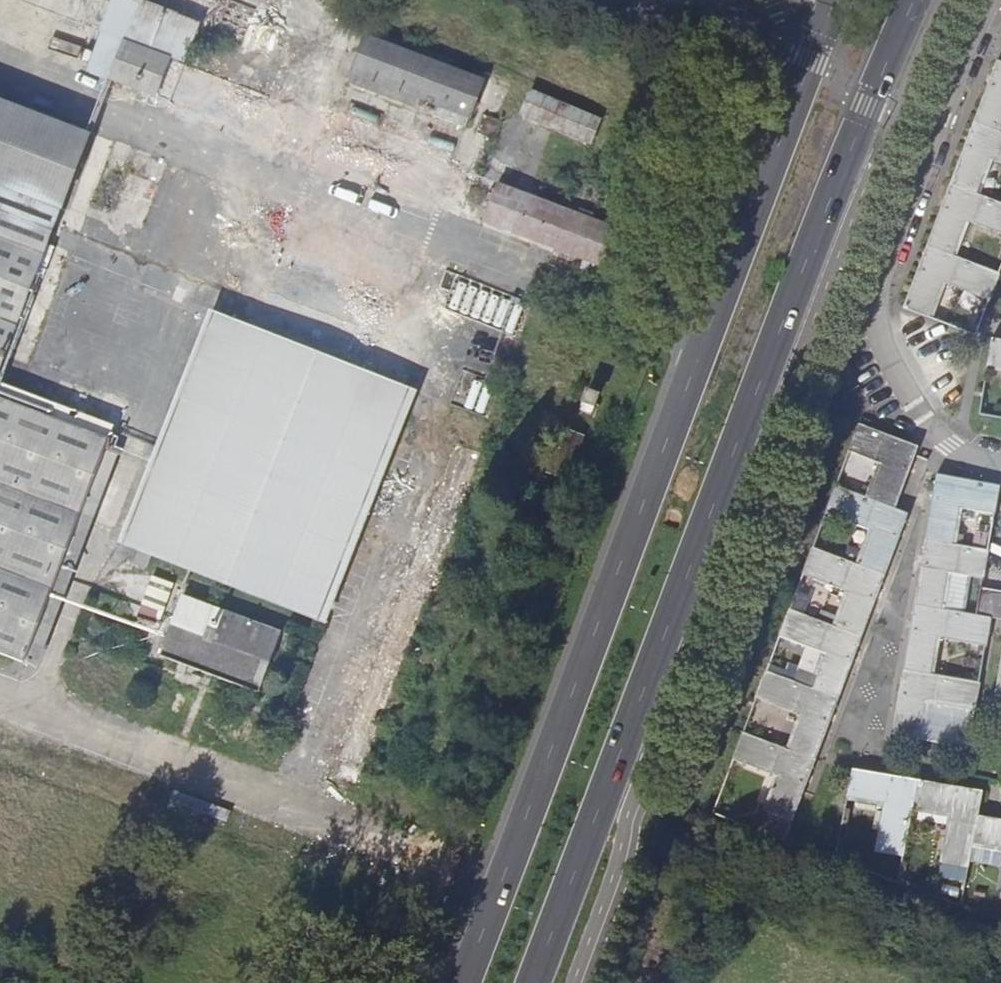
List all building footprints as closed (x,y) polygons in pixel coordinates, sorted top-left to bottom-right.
[(87,77),(278,139),(292,97),(188,64),(203,18),(148,0),(112,0),(87,77)] [(350,80),(473,120),(488,74),(365,34),(350,80)] [(974,121),(1000,131),(1000,72),(979,109),(974,121)] [(521,118),(596,141),(605,112),(529,89),(521,118)] [(90,126),(0,98),(0,648),(45,662),(57,624),(75,629),(87,590),(75,587),(105,492),(95,489),(123,401),(103,395),(98,413),(8,384),(90,126)] [(335,115),(319,160),(441,203),(457,159),(335,115)] [(974,121),(951,183),(978,193),(991,159),(1000,163),(1000,131),(974,121)] [(484,226),(607,261),(619,218),(496,183),(484,226)] [(951,183),(928,246),(953,256),(967,220),(1000,233),(1000,202),(978,193),(951,183)] [(205,306),(125,549),(331,617),(409,384),(379,374),(420,252),(296,211),(259,324),(205,306)] [(953,256),(928,246),(905,307),(930,317),(943,282),(990,299),(1000,274),(953,256)] [(481,314),(483,309),(469,306),(474,285),(458,282),(453,308),(481,314)] [(992,338),(988,365),(1000,368),(1000,340),(992,338)] [(916,454),(919,445),(859,424),(849,453),(878,464),(866,497),(896,509),(916,454)] [(452,439),(339,777),(365,785),(477,448),(452,439)] [(937,474),(926,539),(953,544),(959,507),(995,513),(999,485),(937,474)] [(908,514),(896,509),(866,497),(836,485),(826,513),(872,532),(860,564),(886,574),(908,514)] [(915,604),(942,608),(948,572),(984,578),(989,549),(953,544),(926,539),(915,604)] [(862,637),(886,574),(860,564),(813,547),(803,573),(849,593),(837,627),(862,637)] [(139,614),(163,623),(178,583),(154,574),(139,614)] [(982,587),(978,615),(991,618),(996,589),(982,587)] [(991,618),(1000,619),(1000,590),(996,589),(991,618)] [(265,687),(283,624),(180,595),(162,658),(265,687)] [(991,618),(978,615),(942,608),(915,604),(904,669),(931,674),(937,638),(987,645),(991,618)] [(839,698),(862,637),(837,627),(789,609),(779,636),(827,654),(814,688),(839,698)] [(931,674),(904,669),(892,734),(920,738),(926,703),(975,710),(980,682),(931,674)] [(816,760),(839,698),(814,688),(767,670),(756,698),(803,716),(791,750),(816,760)] [(744,732),(733,760),(779,778),(766,812),(793,822),(816,760),(791,750),(744,732)] [(852,770),(847,796),(884,803),(876,851),(904,857),(912,808),(917,780),(852,770)] [(982,791),(917,780),(912,808),(948,814),(940,863),(968,867),(973,842),(978,816),(982,791)] [(227,825),(233,808),(190,794),(184,811),(227,825)] [(978,816),(973,842),(1000,848),(1000,819),(978,816)]
